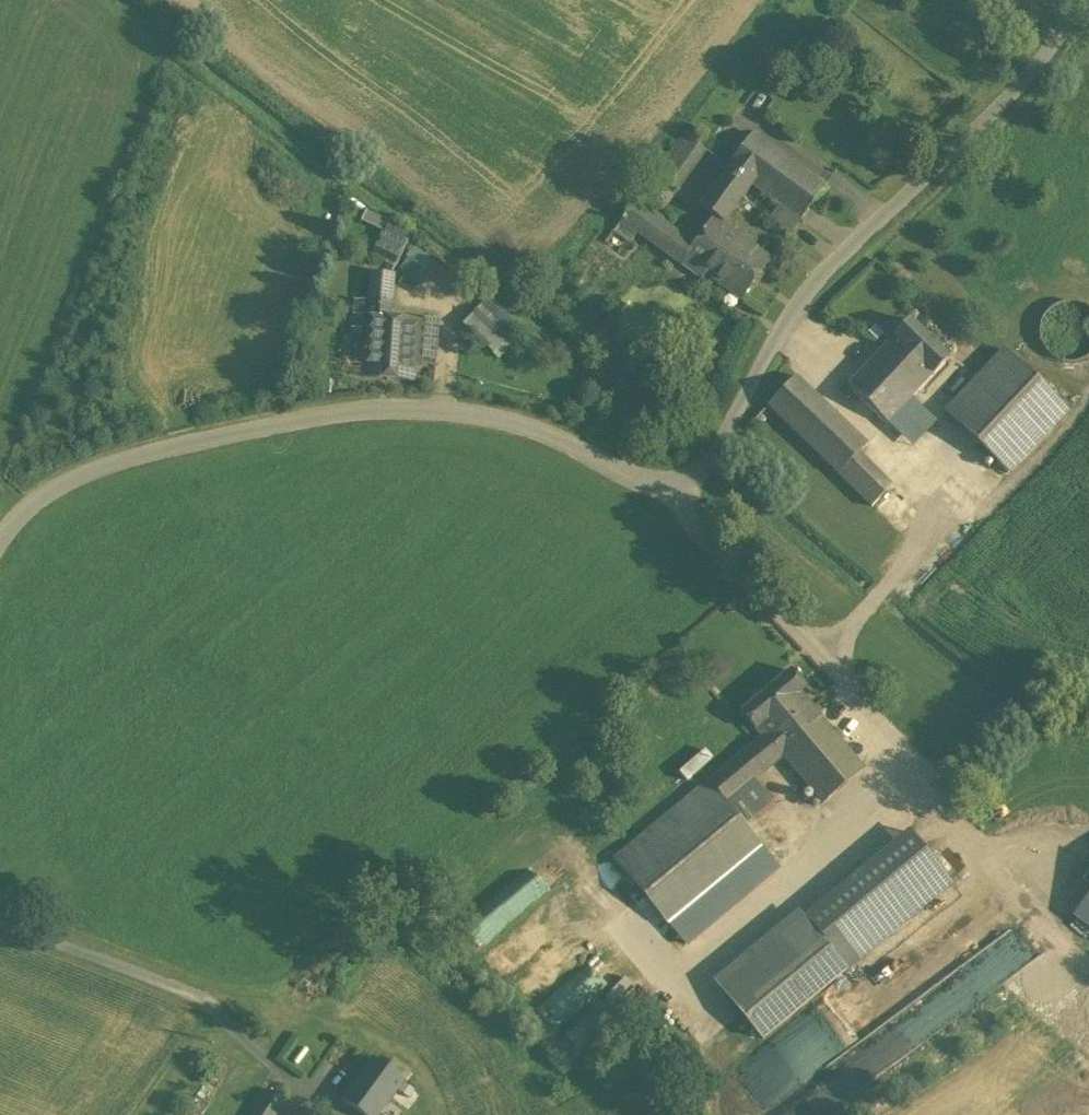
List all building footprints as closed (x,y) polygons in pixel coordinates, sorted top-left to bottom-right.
[(653,178),(676,192),(709,148),(687,132),(653,178)] [(728,169),(753,185),(781,206),(771,219),(792,234),(826,187),(754,134),(728,169)] [(700,207),(715,218),(725,224),(753,185),(728,169),(700,207)] [(636,201),(658,217),(676,192),(653,178),(636,201)] [(636,232),(681,265),(695,245),(658,217),(636,201),(622,221),(636,232)] [(725,224),(715,218),(695,245),(681,265),(702,280),(706,275),(743,301),(773,260),(725,224)] [(636,232),(622,221),(606,242),(620,253),(636,232)] [(409,238),(390,223),(381,243),(402,253),(409,238)] [(402,253),(381,243),(374,257),(395,267),(402,253)] [(415,245),(408,256),(434,272),(440,261),(415,245)] [(370,317),(390,318),(391,307),(392,307),(394,274),(373,272),(371,303),(370,317)] [(368,337),(370,317),(371,303),(354,302),(351,336),(368,337)] [(484,302),(462,331),(493,355),(516,327),(484,302)] [(1041,337),(1046,350),(1056,359),(1069,363),(1083,361),(1088,357),(1088,308),(1087,306),(1074,302),(1060,304),(1049,312),(1042,324),(1041,337)] [(390,318),(370,317),(368,337),(365,377),(416,381),(417,358),(419,340),(420,320),(390,318)] [(439,322),(420,320),(419,340),(437,341),(439,322)] [(910,321),(893,340),(933,376),(950,359),(910,321)] [(437,341),(419,340),(417,358),(436,359),(437,341)] [(933,376),(893,340),(877,357),(916,394),(933,376)] [(1007,350),(946,415),(1009,474),(1070,410),(1007,350)] [(905,406),(916,394),(877,357),(848,386),(888,423),(905,406)] [(797,376),(768,406),(839,474),(856,456),(868,444),(797,376)] [(930,430),(905,406),(888,423),(913,448),(922,438),(930,430)] [(930,430),(922,438),(931,445),(938,438),(930,430)] [(922,438),(913,448),(921,456),(931,445),(922,438)] [(856,456),(839,474),(861,495),(878,478),(856,456)] [(890,489),(878,478),(861,495),(873,506),(890,489)] [(742,710),(759,731),(803,695),(810,689),(793,668),(742,710)] [(763,736),(782,759),(784,757),(826,722),(803,695),(759,731),(763,736)] [(826,722),(784,757),(823,804),(865,769),(826,722)] [(763,736),(708,782),(744,824),(773,800),(756,780),(782,759),(763,736)] [(708,782),(615,860),(672,928),(766,850),(744,824),(708,782)] [(910,832),(806,919),(813,928),(848,969),(952,882),(910,832)] [(542,863),(468,936),(483,950),(556,878),(542,863)] [(729,997),(813,928),(806,919),(798,910),(715,980),(729,997)] [(813,928),(729,997),(763,1040),(848,969),(813,928)] [(1007,928),(849,1048),(873,1081),(1040,954),(1007,928)] [(523,988),(534,1007),(612,964),(601,945),(523,988)] [(624,959),(547,1009),(558,1026),(635,977),(624,959)] [(366,1114),(377,1114),(402,1081),(373,1060),(345,1099),(366,1114)] [(253,1114),(276,1114),(286,1100),(270,1088),(253,1114)]
